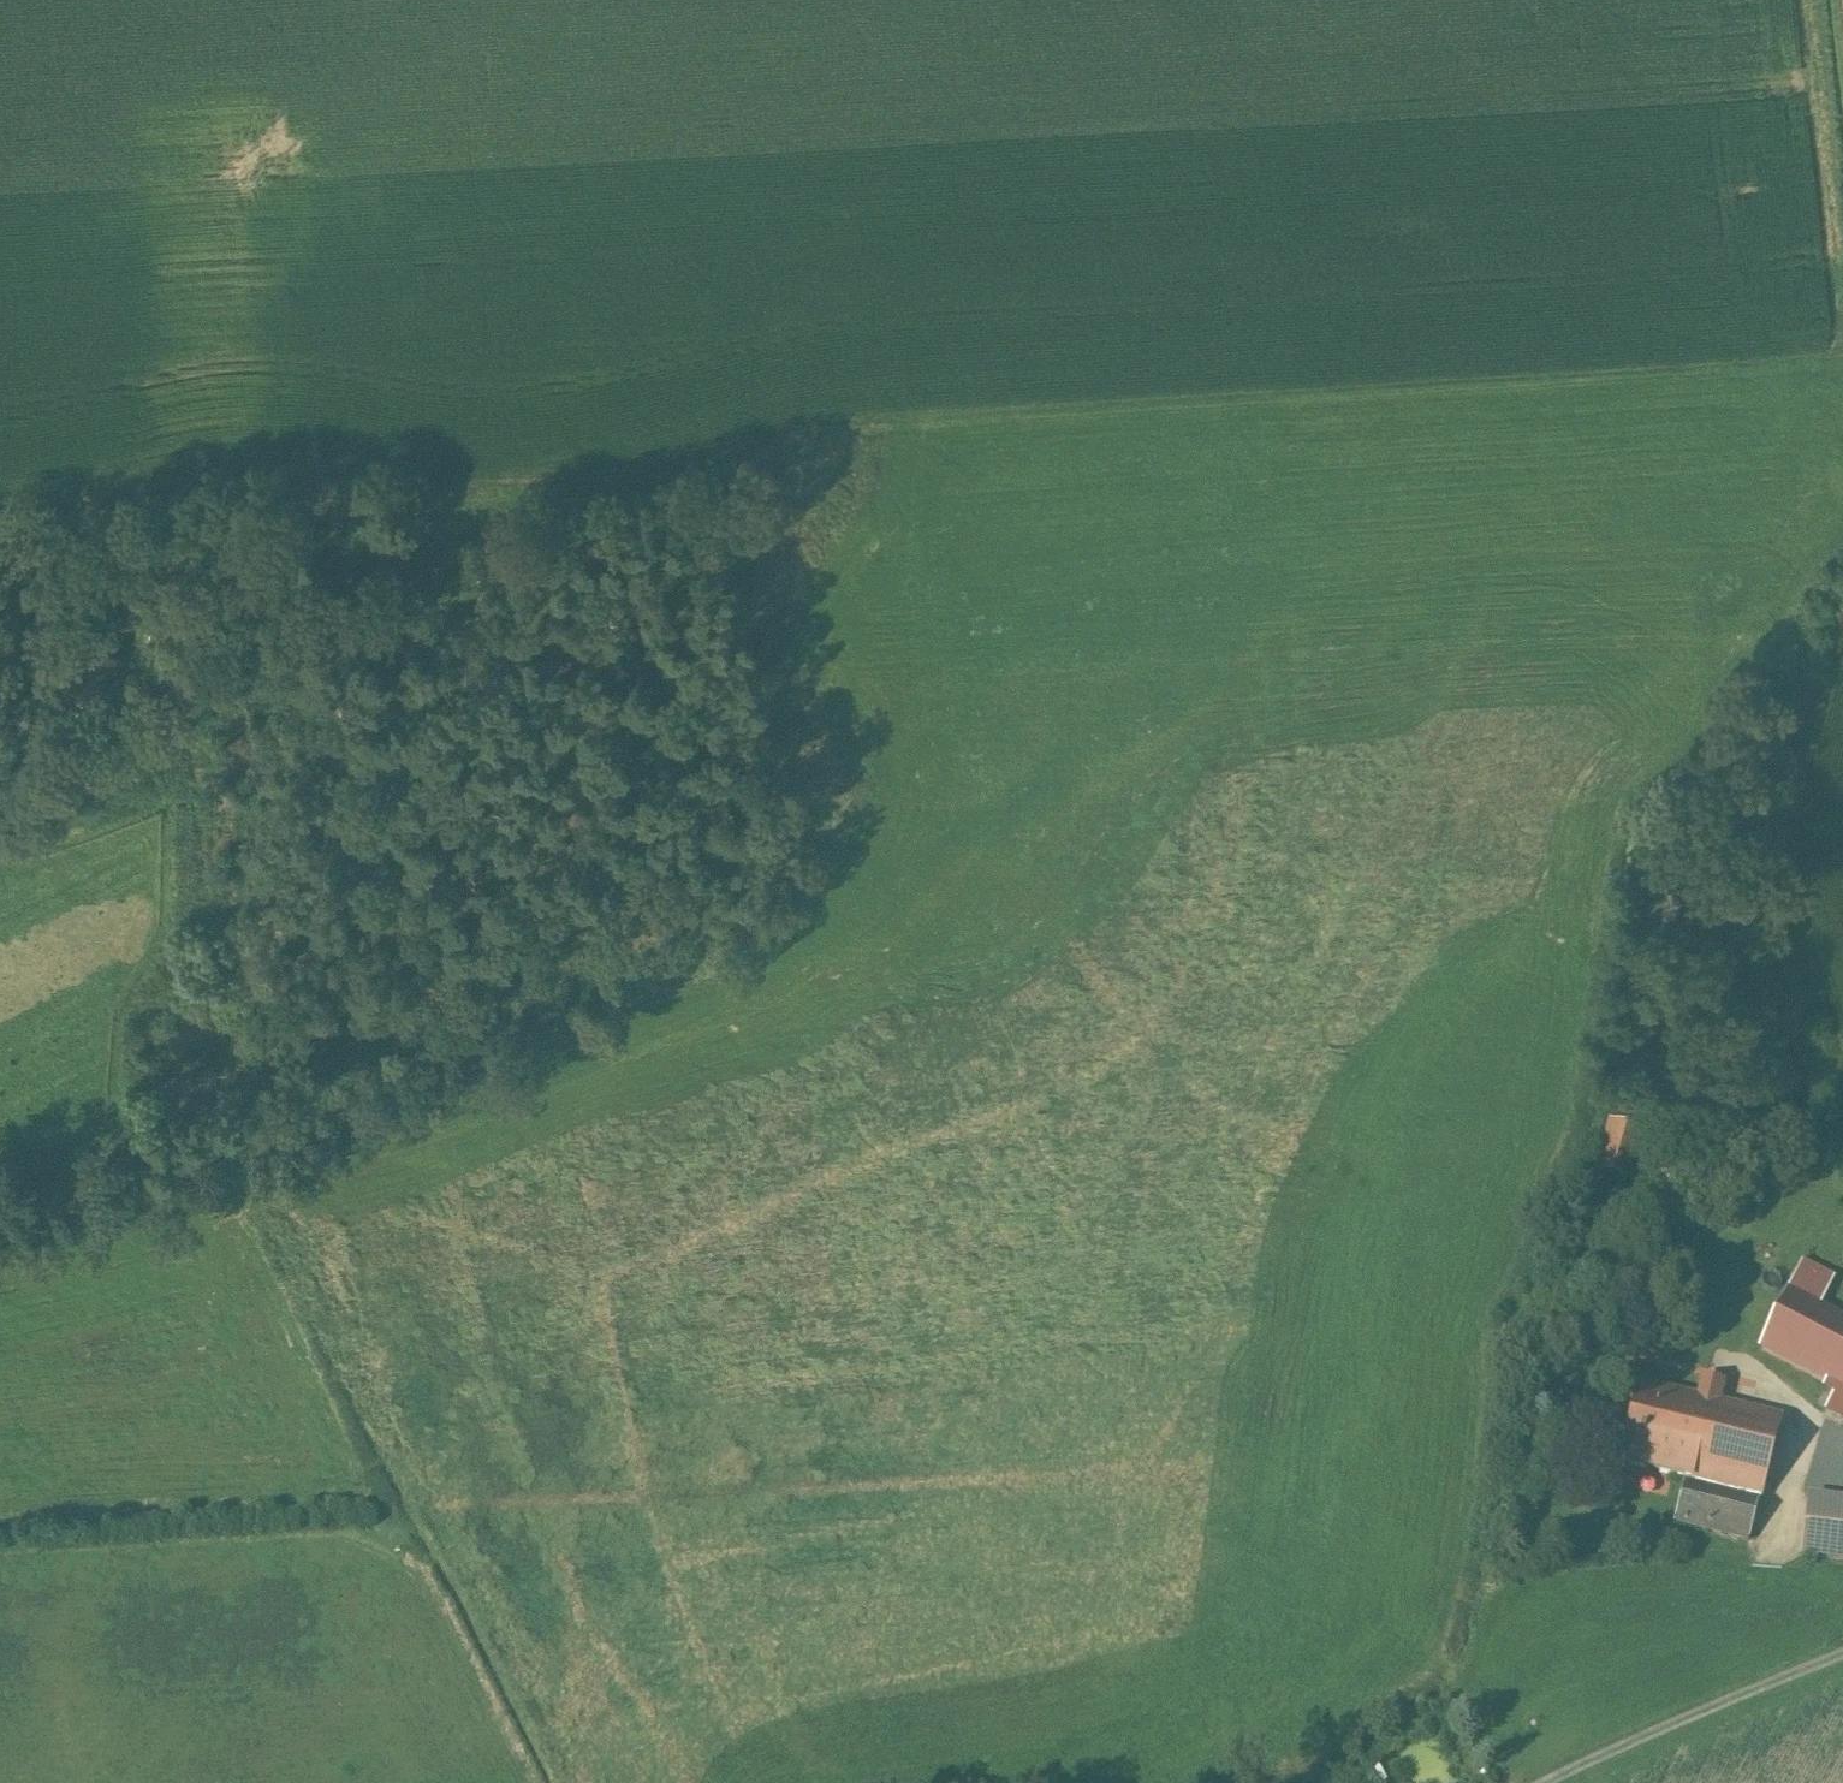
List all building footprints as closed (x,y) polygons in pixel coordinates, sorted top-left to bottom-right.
[(1599,1169),(1631,1176),(1643,1125),(1610,1118),(1599,1169)] [(1760,1351),(1841,1390),(1830,1412),(1842,1419),(1842,1322),(1818,1310),(1833,1279),(1802,1264),(1760,1351)] [(1698,1402),(1639,1389),(1621,1467),(1685,1482),(1692,1484),(1711,1405),(1718,1407),(1722,1388),(1703,1384),(1698,1402)] [(1718,1407),(1711,1405),(1692,1484),(1685,1482),(1675,1525),(1749,1543),(1777,1421),(1718,1407)] [(1809,1500),(1803,1558),(1842,1562),(1842,1504),(1809,1500)]
